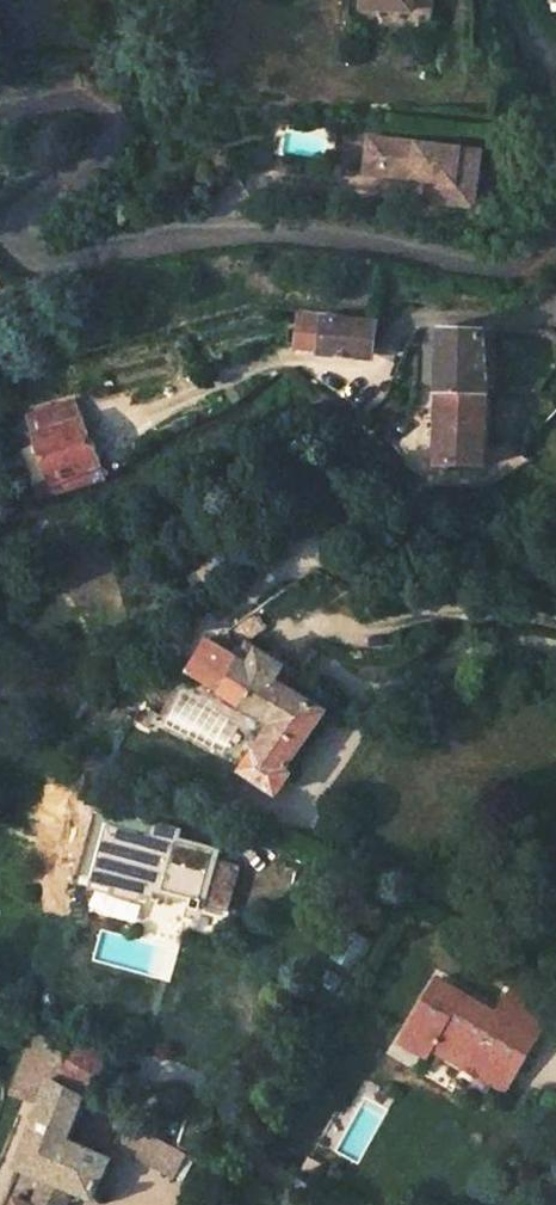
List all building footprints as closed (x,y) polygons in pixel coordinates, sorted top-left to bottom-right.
[(434,0),(402,0),(402,5),(433,9),(434,0)] [(548,13),(555,13),(555,0),(547,0),(548,13)] [(378,174),(382,139),(368,138),(364,173),(378,174)] [(483,151),(382,139),(378,174),(429,181),(427,200),(477,207),(483,151)] [(323,350),(365,355),(368,327),(327,322),(323,350)] [(486,466),(489,376),(483,329),(439,328),(437,464),(486,466)] [(45,450),(58,488),(93,480),(103,475),(82,417),(39,432),(45,450)] [(31,455),(45,491),(58,488),(45,450),(31,455)] [(243,770),(277,794),(292,772),(287,769),(329,709),(290,683),(298,672),(284,663),(281,670),(258,655),(262,650),(249,642),(245,648),(219,631),(197,667),(276,723),(243,770)] [(143,825),(144,829),(145,830),(149,833),(152,833),(155,832),(158,828),(158,824),(157,821),(153,818),(148,818),(146,821),(143,825)] [(161,881),(173,884),(172,892),(210,899),(208,909),(236,915),(246,869),(221,863),(223,854),(185,846),(187,836),(161,830),(157,849),(114,841),(103,894),(156,905),(161,881)] [(479,1075),(502,1089),(546,1015),(509,993),(497,1013),(437,978),(401,1040),(428,1056),(438,1039),(485,1065),(479,1075)] [(43,1028),(17,1094),(47,1104),(57,1079),(60,1081),(71,1045),(43,1028)] [(85,1042),(62,1082),(88,1097),(90,1098),(112,1058),(85,1042)] [(72,1189),(94,1198),(111,1159),(78,1144),(68,1139),(88,1097),(62,1082),(60,1081),(57,1079),(47,1104),(20,1167),(48,1178),(37,1204),(65,1204),(72,1189)] [(191,1102),(174,1146),(201,1156),(217,1111),(191,1102)] [(78,1144),(111,1159),(118,1142),(86,1127),(78,1144)]
